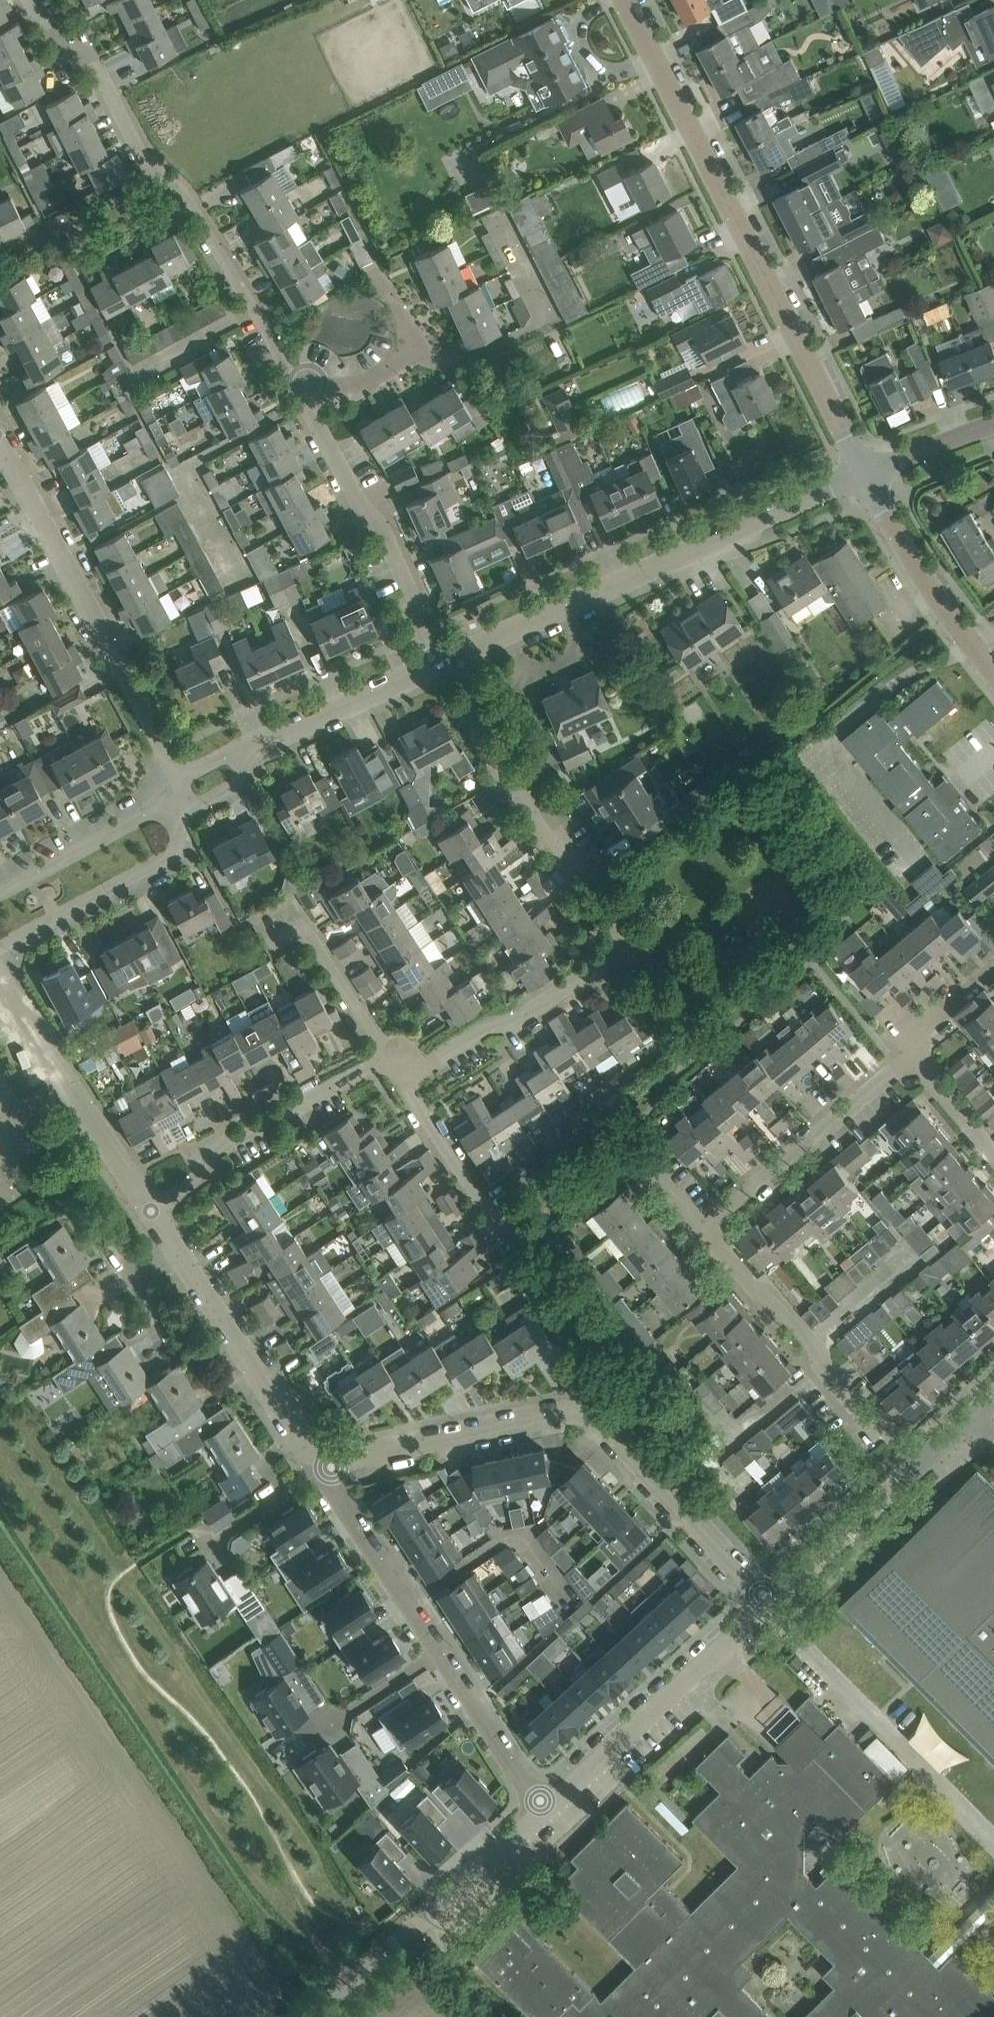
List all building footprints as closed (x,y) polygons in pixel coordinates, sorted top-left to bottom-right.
[(11,24),(5,11),(12,8),(8,0),(6,0),(0,3),(0,29),(11,24)] [(91,12),(100,7),(96,0),(85,0),(91,12)] [(154,7),(150,0),(113,0),(107,3),(111,12),(119,9),(125,22),(154,7)] [(203,10),(197,0),(188,0),(186,1),(194,15),(203,10)] [(473,11),(488,3),(488,4),(488,3),(495,0),(468,0),(473,11)] [(723,0),(676,0),(677,0),(673,2),(679,13),(682,11),(688,22),(713,9),(721,23),(719,24),(719,25),(748,10),(748,9),(743,0),(730,0),(725,3),(723,0)] [(760,43),(751,23),(757,20),(757,21),(762,19),(774,8),(771,0),(766,0),(748,9),(748,10),(719,25),(725,36),(700,49),(712,72),(755,49),(754,48),(761,45),(760,43)] [(824,15),(837,9),(833,0),(817,0),(824,15)] [(966,19),(967,21),(963,23),(956,8),(955,9),(900,35),(917,56),(929,50),(933,55),(950,42),(954,47),(969,35),(968,32),(971,30),(978,44),(985,40),(992,55),(993,54),(993,6),(966,19)] [(129,47),(165,29),(154,7),(125,22),(132,35),(125,39),(129,47)] [(201,29),(210,26),(203,10),(194,15),(201,29)] [(514,38),(475,58),(487,82),(508,72),(515,80),(526,83),(536,81),(546,101),(583,83),(561,40),(566,38),(556,20),(552,22),(550,19),(514,37),(514,38)] [(22,46),(16,33),(23,29),(18,20),(11,24),(0,29),(0,57),(22,46)] [(141,52),(148,66),(176,51),(165,29),(129,47),(133,56),(141,52)] [(880,44),(864,52),(872,67),(887,60),(880,44)] [(41,65),(36,56),(29,60),(22,46),(0,57),(0,85),(3,83),(41,65)] [(758,96),(800,78),(791,58),(765,71),(755,49),(712,72),(724,95),(738,88),(746,102),(758,96)] [(14,106),(45,91),(38,77),(45,73),(41,65),(3,83),(14,106)] [(430,94),(466,76),(461,65),(425,83),(430,94)] [(992,71),(970,82),(975,93),(985,114),(993,109),(993,74),(992,71)] [(758,96),(763,108),(764,109),(791,96),(795,103),(818,91),(809,73),(800,78),(758,96)] [(56,127),(94,108),(90,100),(83,103),(76,90),(45,106),(56,127)] [(591,135),(600,152),(632,136),(621,115),(614,118),(609,109),(591,119),(584,106),(535,132),(539,139),(559,129),(568,146),(591,135)] [(67,149),(98,134),(91,120),(98,117),(94,108),(56,127),(67,149)] [(776,131),(764,109),(763,108),(738,121),(752,147),(796,125),(790,114),(780,119),(784,127),(776,131)] [(910,154),(895,126),(892,128),(890,124),(885,127),(887,130),(882,133),(897,160),(910,154)] [(794,169),(835,148),(828,135),(797,151),(790,137),(799,132),(796,125),(752,147),(764,170),(788,158),(794,169)] [(11,151),(20,146),(12,132),(3,136),(11,151)] [(87,167),(116,152),(112,144),(104,147),(98,134),(67,149),(78,172),(87,167)] [(284,194),(271,172),(277,168),(275,166),(297,156),(291,145),(270,155),(243,168),(252,183),(237,192),(243,202),(248,199),(255,212),(284,194)] [(22,173),(31,168),(20,146),(11,151),(22,173)] [(835,148),(808,162),(814,174),(822,170),(824,175),(844,164),(835,148)] [(87,167),(98,189),(118,179),(122,187),(131,182),(116,152),(87,167)] [(653,161),(627,175),(621,162),(597,173),(609,198),(625,189),(628,195),(634,192),(642,206),(660,197),(660,196),(668,192),(653,161)] [(323,169),(333,189),(341,185),(331,165),(323,169)] [(33,194),(42,190),(31,168),(22,173),(33,194)] [(801,187),(777,199),(790,224),(841,198),(831,203),(819,178),(808,183),(801,187)] [(492,181),(470,194),(480,210),(502,198),(492,181)] [(33,194),(40,209),(49,204),(42,190),(33,194)] [(539,216),(553,209),(544,190),(530,197),(534,206),(539,216)] [(340,214),(348,210),(339,192),(332,196),(340,214)] [(285,224),(296,218),(298,216),(284,194),(255,212),(263,224),(258,227),(263,235),(264,236),(284,223),(285,224)] [(534,206),(530,197),(528,194),(507,205),(513,216),(534,206)] [(30,213),(21,218),(10,196),(0,201),(0,230),(3,237),(34,222),(30,213)] [(828,252),(880,225),(879,225),(874,227),(867,213),(852,221),(850,216),(851,213),(847,205),(844,205),(841,198),(790,224),(802,248),(826,236),(825,235),(827,234),(833,248),(827,251),(828,252)] [(518,227),(539,216),(534,206),(513,216),(518,227)] [(681,248),(694,242),(677,209),(633,233),(641,250),(645,248),(652,262),(661,258),(665,256),(681,248)] [(60,226),(70,221),(65,210),(55,216),(60,226)] [(351,236),(359,231),(350,214),(341,219),(351,236)] [(545,227),(539,216),(518,227),(524,237),(545,227)] [(263,267),(310,238),(309,238),(308,239),(296,218),(285,224),(284,223),(264,236),(263,235),(254,241),(262,254),(258,257),(263,267)] [(934,225),(931,233),(937,246),(955,237),(947,219),(934,225)] [(869,284),(877,280),(876,279),(881,276),(876,266),(864,272),(858,260),(859,255),(888,242),(880,225),(828,252),(835,266),(816,275),(830,303),(854,292),(869,284)] [(529,248),(550,237),(545,227),(524,237),(529,248)] [(151,244),(167,273),(197,257),(181,228),(151,244)] [(490,253),(498,249),(489,231),(481,235),(490,253)] [(362,266),(373,261),(362,237),(351,243),(362,266)] [(534,259),(555,248),(550,237),(529,248),(534,259)] [(310,238),(263,267),(269,275),(274,272),(281,285),(320,261),(323,260),(317,250),(310,238)] [(426,281),(458,267),(447,243),(411,259),(415,269),(420,267),(426,281)] [(149,292),(171,280),(167,273),(151,244),(143,248),(147,256),(134,263),(149,292)] [(581,247),(568,254),(574,266),(588,259),(581,247)] [(561,259),(560,256),(555,248),(534,259),(540,269),(561,259)] [(499,269),(506,265),(498,249),(490,253),(499,269)] [(639,288),(668,274),(661,258),(652,262),(631,273),(639,288)] [(69,278),(77,274),(69,259),(61,264),(69,278)] [(566,269),(566,268),(561,259),(540,269),(545,280),(566,269)] [(320,261),(281,285),(289,297),(284,300),(290,310),(324,289),(325,291),(335,285),(320,261)] [(128,303),(149,292),(134,263),(121,270),(117,263),(108,267),(128,303)] [(676,275),(647,290),(661,316),(680,306),(678,302),(686,297),(687,300),(692,298),(699,312),(738,292),(723,264),(699,276),(697,273),(686,279),(687,281),(681,284),(676,275)] [(106,315),(128,303),(108,267),(100,272),(104,279),(90,286),(106,315)] [(443,301),(468,289),(458,267),(426,281),(432,294),(427,296),(432,306),(443,301)] [(550,290),(572,280),(566,269),(545,280),(550,290)] [(36,296),(24,274),(0,287),(0,299),(3,304),(0,305),(0,315),(36,296)] [(77,274),(69,278),(76,293),(85,288),(84,287),(77,274)] [(513,297),(521,293),(512,276),(504,280),(513,297)] [(556,301),(577,290),(572,280),(550,290),(556,301)] [(877,280),(869,284),(874,295),(877,293),(882,291),(877,280)] [(992,313),(993,312),(993,281),(981,287),(992,313)] [(458,322),(489,308),(479,284),(468,289),(443,301),(447,311),(452,308),(458,322)] [(981,287),(966,293),(977,319),(992,313),(981,287)] [(561,312),(582,301),(577,290),(556,301),(561,312)] [(866,317),(859,302),(854,292),(830,303),(842,329),(866,317)] [(521,314),(529,310),(521,293),(513,297),(521,314)] [(40,322),(29,301),(37,297),(36,296),(0,315),(0,316),(7,329),(0,333),(4,341),(40,322)] [(211,321),(227,312),(219,298),(203,307),(211,321)] [(561,312),(566,322),(587,312),(582,301),(561,312)] [(874,318),(880,331),(916,315),(911,302),(874,318)] [(86,311),(75,317),(81,327),(92,321),(100,317),(95,306),(90,309),(86,311)] [(463,348),(500,332),(489,308),(458,322),(464,335),(459,337),(463,348)] [(926,311),(912,317),(917,329),(931,323),(926,311)] [(746,344),(730,314),(711,324),(707,316),(672,334),(679,348),(687,344),(698,365),(697,365),(697,367),(707,362),(708,363),(746,344)] [(100,336),(107,332),(108,331),(100,317),(92,321),(100,336)] [(23,359),(52,344),(40,322),(4,341),(9,349),(16,346),(23,359)] [(175,340),(183,336),(175,322),(168,326),(175,340)] [(168,344),(175,340),(168,326),(160,330),(168,344)] [(993,370),(993,348),(986,327),(973,332),(979,347),(966,352),(976,377),(993,370)] [(948,340),(937,345),(938,347),(953,386),(976,377),(966,352),(955,357),(949,342),(948,340)] [(213,388),(242,373),(226,343),(217,348),(221,356),(214,360),(209,352),(181,368),(189,383),(207,377),(213,388)] [(28,384),(63,365),(52,344),(23,359),(30,372),(23,375),(28,384)] [(114,362),(122,358),(123,357),(116,344),(106,349),(114,362)] [(132,363),(140,359),(132,345),(124,349),(132,363)] [(901,378),(888,352),(864,363),(862,368),(884,413),(910,399),(912,403),(920,399),(934,393),(932,389),(940,385),(928,356),(917,362),(920,368),(908,374),(901,378)] [(692,383),(694,382),(686,366),(653,381),(660,397),(671,393),(671,394),(697,383),(697,382),(692,383)] [(742,424),(751,419),(749,414),(774,401),(760,372),(737,384),(731,372),(711,381),(726,412),(730,410),(737,423),(742,424)] [(206,392),(193,399),(205,421),(217,414),(246,398),(239,385),(246,382),(242,373),(213,388),(206,392)] [(116,375),(107,380),(110,385),(111,387),(119,401),(128,396),(116,375)] [(490,418),(474,392),(462,399),(451,380),(441,386),(444,391),(432,399),(449,428),(471,415),(478,426),(490,418)] [(694,384),(676,393),(680,403),(699,395),(694,384)] [(28,422),(57,407),(45,385),(25,396),(21,388),(12,393),(28,422)] [(127,416),(136,411),(128,396),(119,401),(127,416)] [(422,431),(407,407),(401,397),(391,402),(394,407),(382,414),(400,444),(422,431)] [(229,436),(265,417),(260,408),(253,412),(246,398),(217,414),(229,436)] [(428,442),(449,428),(432,399),(419,406),(416,401),(407,407),(422,431),(428,442)] [(566,403),(552,410),(561,428),(575,420),(566,403)] [(149,423),(157,419),(150,404),(141,408),(149,423)] [(32,448),(69,428),(57,407),(28,422),(35,436),(28,440),(32,448)] [(642,428),(634,411),(625,416),(633,433),(642,428)] [(378,457),(400,444),(382,414),(369,422),(366,418),(357,423),(378,457)] [(696,492),(707,487),(706,484),(709,483),(697,458),(708,453),(692,416),(677,423),(686,441),(664,451),(683,494),(694,489),(696,492)] [(260,461),(297,442),(292,433),(285,437),(278,424),(249,439),(260,461)] [(142,445),(151,440),(143,425),(134,430),(137,435),(122,443),(128,452),(142,445)] [(51,466),(80,449),(69,428),(32,448),(37,456),(44,453),(51,466)] [(571,439),(556,446),(572,481),(592,472),(586,460),(581,462),(571,439)] [(150,459),(159,454),(151,440),(142,445),(150,459)] [(180,462),(174,450),(168,440),(160,444),(172,467),(180,462)] [(271,483),(301,467),(294,454),(301,450),(297,442),(260,461),(271,483)] [(70,484),(99,468),(87,445),(80,449),(51,466),(56,474),(63,470),(70,484)] [(587,514),(572,481),(556,446),(544,452),(560,489),(535,500),(554,542),(568,535),(571,543),(584,537),(582,531),(592,526),(587,514)] [(649,479),(661,474),(651,451),(626,463),(631,473),(618,479),(633,513),(659,501),(649,479)] [(465,455),(448,463),(452,470),(460,466),(469,462),(465,455)] [(424,475),(442,468),(439,460),(421,468),(424,475)] [(413,465),(390,474),(395,487),(418,478),(413,465)] [(165,466),(140,479),(155,507),(172,498),(175,496),(180,494),(173,481),(167,469),(165,466)] [(271,483),(256,491),(267,513),(277,508),(306,492),(299,479),(306,476),(301,467),(271,483)] [(74,509),(111,490),(99,468),(70,484),(77,497),(70,501),(74,509)] [(219,484),(219,483),(211,469),(203,474),(211,488),(219,484)] [(592,472),(572,481),(579,497),(591,492),(606,525),(633,513),(618,479),(604,486),(599,475),(597,470),(592,472)] [(407,503),(421,536),(451,523),(444,506),(458,500),(446,473),(422,484),(426,495),(407,503)] [(219,502),(227,498),(238,492),(230,477),(219,483),(219,484),(211,488),(219,502)] [(90,539),(99,534),(95,526),(115,515),(128,509),(116,487),(111,490),(74,509),(90,539)] [(289,529),(324,510),(320,502),(313,506),(306,492),(277,508),(289,529)] [(526,554),(554,542),(535,500),(496,518),(506,539),(517,534),(526,554)] [(178,502),(155,514),(167,536),(176,532),(190,524),(178,502)] [(222,510),(234,531),(242,527),(231,505),(222,510)] [(301,551),(329,536),(322,522),(329,519),(324,510),(289,529),(301,551)] [(981,571),(980,576),(984,583),(990,584),(993,582),(993,549),(972,512),(943,530),(969,573),(978,567),(981,571)] [(451,550),(432,559),(445,589),(455,585),(460,595),(479,586),(475,576),(472,570),(512,552),(506,539),(496,518),(495,516),(473,527),(446,538),(451,550)] [(187,553),(201,545),(190,524),(176,532),(187,553)] [(234,531),(242,546),(250,542),(242,527),(234,531)] [(99,572),(135,553),(124,531),(95,547),(102,560),(95,564),(99,572)] [(851,626),(887,603),(847,541),(811,564),(834,600),(851,626)] [(189,567),(195,577),(199,575),(213,567),(201,545),(187,553),(193,565),(189,567)] [(118,590),(147,575),(135,553),(99,572),(104,581),(111,577),(118,590)] [(805,554),(767,579),(788,612),(805,601),(813,614),(834,600),(811,564),(805,554)] [(258,575),(261,573),(266,570),(259,557),(251,562),(258,575)] [(210,596),(224,589),(213,567),(199,575),(210,596)] [(277,573),(289,600),(300,594),(288,568),(277,573)] [(21,588),(16,579),(9,582),(2,570),(0,571),(0,599),(21,588)] [(277,606),(289,600),(277,573),(264,580),(277,606)] [(123,616),(159,596),(147,575),(118,590),(125,604),(118,607),(123,616)] [(25,623),(54,608),(39,578),(30,583),(34,591),(14,602),(25,623)] [(246,604),(266,598),(260,581),(241,588),(246,604)] [(366,607),(378,602),(368,582),(344,593),(349,603),(337,608),(352,642),(377,630),(366,607)] [(696,607),(662,629),(687,668),(744,631),(718,592),(696,607)] [(134,620),(142,634),(170,618),(159,596),(123,616),(127,624),(134,620)] [(204,607),(213,627),(216,632),(229,626),(217,601),(204,607)] [(352,642),(337,608),(324,614),(319,604),(307,609),(326,653),(352,642)] [(213,627),(204,607),(203,606),(196,609),(198,613),(197,613),(205,631),(213,627)] [(30,649),(59,633),(52,620),(59,616),(54,608),(25,623),(18,627),(30,649)] [(779,650),(795,639),(775,609),(759,620),(779,650)] [(278,675),(304,663),(285,620),(272,626),(277,638),(264,643),(278,675)] [(42,671),(78,651),(73,643),(66,646),(59,633),(30,649),(42,671)] [(197,657),(176,667),(190,697),(219,684),(213,669),(225,664),(213,636),(191,646),(197,657)] [(278,675),(264,643),(251,649),(245,637),(233,642),(253,686),(278,675)] [(53,693),(83,677),(75,663),(82,659),(78,651),(42,671),(53,693)] [(558,745),(568,767),(590,757),(580,735),(579,736),(575,725),(609,711),(592,671),(573,680),(575,684),(543,698),(558,732),(554,734),(559,744),(558,745)] [(937,788),(901,744),(916,732),(919,736),(957,704),(938,680),(889,720),(879,709),(844,739),(944,860),(983,828),(958,798),(945,782),(937,788)] [(57,715),(87,698),(79,685),(49,702),(57,715)] [(459,752),(441,719),(427,726),(440,755),(445,765),(449,763),(459,778),(460,778),(459,777),(473,768),(474,769),(475,768),(463,749),(461,749),(462,750),(459,752)] [(422,765),(440,755),(427,726),(424,722),(400,735),(412,757),(402,763),(413,783),(428,775),(422,765)] [(12,724),(4,728),(11,740),(19,736),(12,724)] [(75,749),(93,782),(118,769),(105,745),(113,740),(105,726),(95,731),(98,737),(75,749)] [(676,741),(687,734),(683,727),(671,735),(676,741)] [(60,775),(70,795),(93,782),(75,749),(71,741),(35,760),(47,782),(60,775)] [(356,746),(331,759),(350,795),(364,787),(371,803),(385,795),(383,790),(398,782),(379,747),(361,756),(356,746)] [(615,814),(657,785),(637,754),(605,775),(613,788),(594,800),(607,819),(615,814)] [(50,788),(47,782),(35,760),(17,770),(21,778),(1,788),(20,822),(46,808),(39,793),(50,788)] [(287,803),(276,809),(291,836),(294,842),(299,839),(299,840),(317,830),(309,816),(316,812),(315,810),(318,808),(321,814),(328,810),(341,803),(328,779),(316,785),(309,771),(292,780),(294,785),(281,792),(287,803)] [(646,820),(653,833),(686,811),(665,780),(657,785),(615,814),(627,833),(646,820)] [(20,822),(1,788),(0,789),(0,833),(20,822)] [(411,806),(407,815),(413,828),(432,818),(422,800),(411,806)] [(463,850),(480,838),(467,820),(473,816),(468,809),(455,817),(460,824),(438,839),(450,859),(463,850)] [(243,830),(214,846),(232,877),(274,855),(254,818),(240,826),(243,830)] [(526,837),(521,830),(505,840),(497,827),(480,838),(463,850),(475,869),(493,858),(526,837)] [(836,840),(842,846),(843,848),(849,843),(843,835),(836,840)] [(522,853),(532,847),(526,837),(493,858),(475,869),(462,877),(476,897),(505,878),(500,869),(522,854),(522,853)] [(402,873),(414,867),(404,849),(397,853),(395,860),(402,873)] [(912,913),(959,875),(952,866),(944,873),(935,861),(912,880),(921,892),(905,905),(912,913)] [(965,889),(978,904),(993,891),(993,865),(965,889)] [(534,887),(551,876),(544,866),(527,877),(534,887)] [(434,868),(425,874),(437,894),(447,887),(434,868)] [(331,882),(318,891),(335,918),(393,881),(388,884),(383,876),(374,870),(360,880),(358,876),(355,878),(352,876),(345,881),(345,884),(336,890),(331,882)] [(282,880),(289,893),(302,886),(295,873),(282,880)] [(424,875),(414,882),(420,891),(430,884),(424,875)] [(540,897),(558,886),(551,876),(534,887),(540,897)] [(476,897),(466,904),(479,923),(488,917),(518,897),(505,878),(476,897)] [(359,931),(394,908),(389,900),(394,897),(396,892),(396,886),(393,881),(335,918),(340,925),(358,914),(366,926),(359,931)] [(296,892),(307,908),(317,902),(306,885),(296,892)] [(231,922),(215,891),(197,900),(191,889),(168,901),(186,933),(207,922),(212,932),(231,922)] [(882,897),(888,904),(891,909),(902,901),(893,889),(882,897)] [(501,935),(530,916),(518,897),(488,917),(501,935)] [(523,956),(548,939),(537,923),(557,911),(551,902),(530,916),(501,935),(508,946),(504,948),(513,963),(523,956)] [(449,904),(444,907),(449,914),(454,912),(449,904)] [(993,949),(993,930),(977,910),(968,918),(960,908),(952,915),(943,905),(939,908),(933,913),(965,950),(970,946),(974,951),(987,940),(993,949)] [(394,908),(359,931),(372,951),(407,928),(394,908)] [(454,912),(449,914),(450,916),(453,921),(458,918),(454,912)] [(965,950),(933,913),(915,928),(938,954),(949,944),(963,961),(969,955),(965,950)] [(385,970),(432,938),(420,920),(418,921),(417,921),(407,928),(372,951),(385,970)] [(182,958),(166,929),(155,935),(147,921),(136,927),(138,931),(126,937),(142,967),(158,959),(163,968),(182,958)] [(854,928),(845,937),(855,949),(865,960),(852,971),(871,993),(861,1001),(873,1016),(884,1008),(876,998),(876,997),(872,993),(877,989),(881,994),(891,985),(896,992),(895,993),(909,1010),(919,1003),(902,984),(880,958),(871,947),(870,947),(854,928)] [(929,962),(938,954),(915,928),(898,943),(920,969),(922,968),(937,987),(945,981),(929,962)] [(520,974),(529,988),(559,968),(559,967),(554,971),(543,955),(559,944),(553,936),(548,939),(523,956),(513,963),(507,967),(514,978),(520,974)] [(141,968),(142,967),(126,937),(112,945),(110,941),(99,947),(107,961),(95,967),(111,996),(127,987),(129,990),(150,983),(141,968)] [(333,948),(340,958),(357,947),(351,937),(333,948)] [(404,985),(444,959),(445,958),(432,938),(385,970),(385,971),(392,966),(404,985)] [(930,993),(937,987),(922,968),(920,969),(898,943),(880,958),(902,984),(914,974),(930,993)] [(287,981),(305,974),(295,951),(278,958),(287,981)] [(430,1003),(453,986),(445,974),(451,970),(444,959),(404,985),(398,988),(404,997),(420,987),(430,1003)] [(107,996),(95,975),(82,982),(71,962),(43,978),(65,1019),(107,996)] [(359,987),(376,976),(370,966),(352,977),(359,987)] [(359,987),(365,997),(383,986),(376,976),(359,987)] [(452,1025),(482,1005),(473,991),(478,988),(470,976),(453,986),(430,1003),(425,1006),(430,1015),(446,1004),(456,1020),(451,1023),(452,1025)] [(201,984),(192,989),(198,998),(206,994),(201,984)] [(300,1013),(311,1029),(330,1019),(333,1025),(342,1020),(335,1007),(327,1011),(315,987),(293,999),(294,1001),(300,1013)] [(985,989),(954,1015),(963,1026),(967,1023),(971,1028),(968,1031),(978,1044),(993,1031),(993,999),(985,989)] [(308,1076),(275,1011),(269,1000),(248,1011),(253,1020),(270,1052),(281,1046),(284,1053),(299,1081),(308,1076)] [(162,1001),(149,1008),(155,1021),(169,1015),(162,1001)] [(310,1046),(317,1043),(320,1048),(321,1048),(311,1029),(300,1013),(294,1001),(275,1011),(308,1076),(316,1071),(304,1049),(310,1046)] [(627,1047),(651,1031),(652,1031),(633,1001),(632,1001),(644,1020),(633,1026),(622,1008),(615,1013),(618,1018),(608,1024),(598,1009),(589,1014),(613,1050),(620,1061),(631,1054),(627,1047)] [(804,1017),(843,1063),(849,1057),(835,1040),(849,1028),(853,1033),(854,1032),(831,1004),(818,1015),(813,1009),(804,1017)] [(587,1024),(577,1030),(564,1011),(557,1016),(589,1067),(613,1050),(589,1014),(583,1018),(587,1024)] [(177,1012),(167,1017),(173,1028),(183,1022),(177,1012)] [(578,1074),(589,1067),(557,1016),(549,1021),(561,1041),(545,1051),(561,1076),(574,1067),(578,1074)] [(799,1032),(787,1042),(805,1064),(820,1052),(835,1069),(833,1071),(847,1088),(857,1080),(843,1063),(804,1017),(794,1026),(799,1032)] [(129,1036),(134,1033),(139,1030),(133,1018),(122,1024),(129,1036)] [(253,1020),(232,1031),(249,1063),(254,1073),(275,1062),(270,1052),(253,1020)] [(113,1044),(129,1036),(122,1024),(107,1032),(113,1044)] [(150,1025),(141,1030),(145,1038),(154,1033),(150,1025)] [(236,1070),(249,1063),(231,1031),(212,1041),(230,1073),(235,1083),(241,1080),(236,1070)] [(978,1044),(984,1051),(988,1048),(993,1055),(993,1031),(978,1044)] [(137,1032),(119,1041),(125,1052),(142,1042),(137,1032)] [(241,1095),(235,1083),(230,1073),(212,1041),(200,1047),(204,1056),(189,1063),(203,1090),(222,1080),(232,1100),(241,1095)] [(790,1077),(805,1064),(787,1042),(773,1052),(768,1047),(759,1055),(780,1082),(796,1101),(804,1095),(790,1077)] [(120,1058),(112,1044),(102,1050),(110,1064),(120,1058)] [(561,1076),(545,1051),(542,1046),(533,1051),(543,1067),(527,1077),(542,1102),(555,1093),(559,1100),(571,1092),(561,1076)] [(947,1071),(954,1079),(977,1059),(970,1051),(947,1071)] [(80,1063),(85,1072),(96,1065),(99,1070),(107,1066),(99,1052),(80,1063)] [(171,1065),(160,1072),(184,1115),(187,1120),(195,1115),(187,1099),(203,1090),(189,1063),(184,1053),(169,1061),(171,1065)] [(763,1096),(780,1082),(759,1055),(741,1070),(763,1096)] [(781,1118),(763,1096),(741,1070),(723,1085),(745,1111),(755,1104),(760,1110),(759,1111),(779,1135),(788,1127),(781,1118)] [(145,1079),(135,1085),(169,1148),(178,1144),(176,1140),(167,1124),(177,1118),(180,1123),(187,1120),(184,1115),(160,1072),(145,1079)] [(512,1094),(504,1099),(524,1129),(533,1144),(558,1128),(552,1118),(542,1102),(527,1077),(524,1072),(515,1078),(525,1093),(516,1100),(512,1094)] [(616,1074),(601,1084),(607,1092),(621,1083),(616,1074)] [(963,1090),(970,1098),(985,1084),(978,1076),(963,1090)] [(267,1098),(279,1091),(273,1081),(261,1087),(267,1098)] [(115,1103),(107,1107),(115,1118),(119,1116),(135,1148),(143,1144),(140,1138),(150,1133),(161,1153),(169,1148),(135,1085),(123,1091),(129,1102),(132,1108),(121,1114),(118,1108),(115,1103)] [(728,1126),(745,1111),(723,1085),(705,1100),(707,1103),(728,1126)] [(257,1103),(267,1098),(261,1087),(252,1092),(257,1103)] [(985,1116),(993,1109),(993,1096),(993,1095),(978,1108),(985,1116)] [(504,1099),(499,1103),(502,1108),(492,1115),(480,1096),(471,1102),(503,1152),(515,1144),(510,1137),(524,1129),(504,1099)] [(904,1157),(939,1127),(915,1098),(880,1127),(889,1136),(890,1140),(895,1146),(899,1148),(901,1147),(907,1153),(903,1156),(904,1157)] [(454,1128),(476,1161),(490,1152),(494,1158),(503,1152),(471,1102),(464,1106),(471,1117),(454,1128)] [(740,1141),(728,1126),(707,1103),(690,1117),(719,1152),(730,1143),(746,1162),(753,1156),(740,1141)] [(798,1119),(790,1110),(781,1118),(788,1127),(798,1119)] [(380,1132),(375,1123),(359,1134),(352,1124),(358,1120),(353,1113),(323,1133),(332,1147),(326,1152),(329,1156),(332,1162),(333,1162),(350,1151),(380,1132)] [(694,1157),(703,1149),(715,1163),(716,1163),(721,1159),(723,1157),(719,1152),(690,1117),(687,1114),(677,1123),(682,1128),(669,1139),(692,1167),(693,1166),(689,1161),(694,1157)] [(924,1172),(951,1149),(947,1143),(950,1140),(939,1127),(904,1157),(906,1160),(910,1164),(915,1161),(924,1172)] [(404,1139),(390,1148),(380,1132),(350,1151),(359,1164),(352,1169),(360,1180),(389,1161),(410,1148),(404,1139)] [(762,1149),(748,1133),(740,1141),(753,1156),(762,1149)] [(872,1155),(861,1143),(858,1139),(848,1147),(862,1164),(872,1155)] [(853,1172),(862,1164),(848,1147),(839,1155),(853,1172)] [(418,1179),(439,1165),(428,1149),(418,1155),(424,1165),(420,1167),(401,1180),(384,1191),(397,1211),(414,1200),(421,1195),(426,1192),(418,1179)] [(924,1172),(911,1182),(927,1201),(935,1195),(971,1164),(970,1164),(966,1167),(951,1149),(924,1172)] [(329,1156),(319,1163),(323,1168),(332,1162),(329,1156)] [(316,1157),(303,1166),(309,1177),(323,1168),(319,1163),(316,1157)] [(401,1180),(420,1167),(413,1157),(394,1169),(389,1161),(360,1180),(372,1199),(384,1191),(401,1180)] [(818,1178),(845,1210),(853,1203),(849,1198),(860,1189),(835,1158),(827,1165),(830,1169),(818,1178)] [(730,1170),(721,1159),(716,1163),(715,1163),(714,1164),(723,1176),(730,1170)] [(511,1161),(502,1166),(506,1173),(515,1168),(511,1161)] [(525,1162),(515,1168),(520,1176),(530,1170),(525,1162)] [(935,1195),(927,1201),(943,1220),(950,1213),(982,1186),(973,1175),(976,1172),(971,1164),(935,1195)] [(316,1186),(328,1177),(322,1169),(310,1177),(316,1186)] [(240,1177),(214,1194),(231,1221),(239,1216),(269,1197),(256,1177),(251,1170),(240,1177)] [(818,1179),(815,1175),(797,1190),(822,1220),(833,1232),(835,1230),(834,1229),(849,1216),(851,1217),(845,1210),(818,1178),(818,1179)] [(553,1195),(561,1189),(554,1181),(546,1187),(553,1195)] [(613,1231),(639,1209),(630,1198),(634,1195),(627,1186),(609,1201),(604,1195),(591,1206),(597,1212),(613,1231)] [(993,1227),(993,1224),(987,1215),(993,1210),(993,1201),(982,1186),(950,1213),(957,1221),(961,1217),(970,1228),(957,1238),(959,1241),(967,1249),(993,1227)] [(442,1208),(459,1196),(453,1187),(436,1198),(442,1208)] [(833,1232),(822,1220),(797,1190),(783,1202),(786,1205),(779,1211),(801,1237),(802,1236),(808,1243),(819,1233),(824,1239),(833,1232)] [(882,1207),(890,1200),(883,1190),(874,1198),(882,1207)] [(336,1194),(326,1201),(327,1204),(332,1210),(342,1203),(336,1194)] [(397,1238),(435,1212),(427,1200),(425,1201),(421,1195),(414,1200),(397,1211),(385,1219),(397,1238)] [(456,1214),(466,1207),(459,1196),(442,1208),(446,1214),(453,1209),(456,1214)] [(235,1247),(240,1244),(282,1216),(269,1197),(239,1216),(248,1228),(230,1240),(235,1247)] [(889,1216),(891,1215),(898,1209),(890,1200),(882,1207),(889,1216)] [(630,1252),(660,1226),(653,1217),(649,1221),(639,1209),(613,1231),(630,1252)] [(801,1237),(779,1211),(774,1215),(771,1211),(758,1222),(788,1258),(796,1251),(791,1245),(801,1237)] [(410,1257),(448,1232),(435,1212),(397,1238),(410,1257)] [(898,1225),(906,1233),(918,1223),(911,1214),(898,1225)] [(240,1244),(248,1256),(228,1270),(232,1277),(242,1270),(265,1255),(294,1236),(282,1216),(240,1244)] [(787,1258),(788,1258),(758,1222),(735,1241),(736,1242),(740,1239),(762,1265),(773,1256),(777,1261),(784,1255),(787,1258)] [(69,1291),(70,1292),(94,1277),(60,1226),(36,1242),(33,1237),(7,1254),(16,1268),(24,1263),(25,1264),(35,1258),(34,1256),(41,1252),(57,1276),(32,1292),(43,1309),(42,1310),(69,1291)] [(660,1226),(630,1252),(622,1258),(638,1278),(646,1271),(672,1248),(663,1237),(667,1234),(660,1226)] [(893,1247),(891,1245),(899,1238),(889,1226),(881,1233),(879,1232),(870,1239),(883,1254),(893,1247)] [(435,1270),(424,1278),(420,1280),(436,1306),(468,1285),(464,1279),(477,1270),(469,1257),(490,1243),(479,1227),(462,1237),(468,1247),(461,1252),(452,1257),(435,1270)] [(358,1236),(353,1229),(347,1233),(352,1240),(358,1236)] [(452,1257),(461,1252),(448,1232),(410,1257),(424,1278),(435,1270),(452,1257)] [(570,1234),(563,1240),(579,1259),(586,1254),(570,1234)] [(278,1275),(307,1255),(294,1236),(265,1255),(278,1275)] [(871,1264),(883,1254),(870,1239),(851,1255),(868,1274),(874,1268),(871,1264)] [(950,1269),(950,1270),(954,1274),(959,1271),(974,1258),(967,1249),(959,1241),(940,1257),(950,1269)] [(922,1253),(928,1260),(940,1249),(935,1242),(922,1253)] [(662,1290),(693,1265),(686,1256),(681,1260),(672,1248),(646,1271),(662,1290)] [(281,1300),(319,1275),(307,1255),(278,1275),(269,1280),(281,1300)] [(858,1282),(868,1274),(851,1255),(849,1256),(855,1264),(847,1270),(858,1282)] [(942,1276),(950,1270),(950,1269),(940,1257),(932,1264),(942,1276)] [(596,1279),(602,1273),(590,1259),(583,1264),(596,1279)] [(512,1266),(511,1265),(488,1280),(493,1287),(507,1278),(515,1290),(524,1284),(516,1272),(512,1266)] [(674,1314),(705,1288),(695,1276),(699,1273),(693,1265),(662,1290),(654,1297),(668,1313),(674,1314)] [(596,1279),(608,1294),(611,1298),(624,1287),(609,1268),(602,1273),(596,1279)] [(249,1280),(242,1270),(232,1277),(239,1286),(249,1280)] [(921,1273),(913,1280),(923,1292),(932,1285),(921,1273)] [(303,1314),(333,1295),(319,1275),(281,1300),(294,1319),(303,1314)] [(984,1295),(980,1290),(973,1296),(993,1321),(993,1287),(984,1295)] [(467,1305),(483,1295),(478,1288),(463,1298),(467,1305)] [(884,1304),(894,1316),(913,1300),(902,1288),(894,1295),(890,1296),(882,1302),(884,1304)] [(394,1305),(390,1299),(383,1289),(376,1295),(387,1311),(394,1305)] [(103,1342),(102,1342),(70,1292),(69,1291),(42,1310),(19,1324),(22,1328),(31,1343),(43,1336),(57,1327),(78,1358),(78,1359),(103,1342)] [(718,1338),(747,1315),(741,1308),(744,1305),(733,1292),(722,1301),(713,1291),(689,1311),(704,1329),(707,1326),(718,1338)] [(840,1303),(838,1301),(830,1291),(822,1298),(832,1311),(840,1303)] [(258,1316),(275,1304),(268,1294),(251,1305),(258,1316)] [(303,1314),(316,1333),(345,1314),(333,1295),(303,1314)] [(973,1296),(972,1297),(976,1302),(965,1310),(961,1306),(954,1312),(984,1348),(981,1344),(993,1334),(993,1336),(993,1321),(973,1296)] [(627,1317),(634,1312),(622,1297),(615,1303),(627,1317)] [(445,1319),(462,1308),(457,1301),(441,1312),(445,1319)] [(264,1326),(282,1314),(275,1304),(258,1316),(264,1326)] [(363,1321),(378,1311),(373,1304),(358,1314),(363,1321)] [(885,1323),(894,1316),(884,1304),(875,1311),(885,1323)] [(556,1348),(535,1315),(531,1310),(528,1308),(524,1307),(520,1308),(505,1317),(513,1329),(532,1358),(544,1350),(547,1354),(556,1348)] [(813,1327),(821,1319),(811,1307),(802,1314),(813,1327)] [(415,1320),(420,1328),(437,1316),(432,1309),(415,1320)] [(645,1348),(656,1338),(634,1312),(627,1317),(623,1321),(645,1348)] [(977,1354),(984,1348),(954,1312),(953,1313),(957,1317),(946,1327),(942,1322),(935,1328),(962,1360),(974,1350),(977,1354)] [(732,1355),(761,1333),(747,1315),(718,1338),(726,1348),(721,1352),(728,1359),(732,1355)] [(342,1335),(358,1325),(353,1317),(337,1327),(342,1335)] [(944,1375),(962,1360),(935,1328),(927,1335),(931,1339),(919,1348),(925,1356),(952,1387),(953,1387),(944,1375)] [(491,1345),(492,1343),(483,1329),(461,1343),(480,1372),(493,1364),(496,1369),(504,1363),(491,1345)] [(520,1366),(532,1358),(513,1329),(492,1343),(491,1345),(504,1363),(513,1377),(523,1370),(520,1366)] [(744,1379),(777,1352),(767,1340),(771,1337),(764,1329),(761,1333),(732,1355),(742,1367),(737,1371),(744,1379)] [(310,1345),(317,1356),(338,1342),(331,1331),(310,1345)] [(124,1400),(148,1383),(116,1333),(102,1342),(103,1342),(78,1359),(78,1358),(52,1375),(64,1393),(87,1378),(102,1368),(124,1400)] [(445,1339),(433,1347),(453,1378),(462,1391),(471,1385),(468,1380),(480,1372),(461,1343),(454,1333),(445,1339)] [(838,1342),(848,1354),(857,1347),(847,1335),(838,1342)] [(277,1345),(283,1355),(293,1348),(287,1338),(277,1345)] [(444,1383),(453,1378),(432,1345),(410,1359),(429,1387),(441,1378),(444,1383)] [(402,1392),(389,1372),(380,1359),(379,1359),(375,1352),(355,1366),(352,1361),(351,1361),(377,1401),(390,1393),(393,1398),(402,1392)] [(777,1352),(744,1379),(751,1387),(749,1388),(767,1410),(794,1386),(786,1377),(793,1371),(777,1352)] [(934,1403),(952,1387),(925,1356),(916,1364),(912,1359),(904,1367),(906,1371),(934,1403)] [(417,1394),(429,1387),(410,1359),(389,1372),(402,1392),(410,1405),(420,1399),(417,1394)] [(669,1378),(679,1369),(671,1359),(660,1368),(669,1378)] [(365,1409),(377,1401),(351,1361),(323,1379),(339,1404),(346,1399),(359,1420),(368,1414),(365,1409)] [(46,1379),(52,1375),(46,1365),(39,1369),(46,1379)] [(174,1440),(206,1417),(174,1367),(148,1383),(171,1418),(146,1435),(157,1452),(174,1440)] [(702,1397),(695,1388),(679,1369),(669,1378),(692,1406),(702,1397)] [(907,1425),(934,1403),(906,1371),(899,1377),(903,1382),(884,1397),(896,1412),(905,1405),(915,1417),(906,1424),(907,1425)] [(715,1413),(725,1404),(705,1380),(695,1388),(702,1397),(715,1413)] [(785,1434),(811,1412),(800,1399),(775,1422),(785,1434)] [(130,1410),(124,1400),(118,1404),(124,1414),(130,1410)] [(248,1462),(257,1457),(223,1406),(206,1417),(174,1440),(184,1456),(210,1440),(231,1472),(222,1478),(234,1496),(259,1479),(248,1462)] [(777,1441),(785,1434),(775,1422),(766,1429),(777,1441)] [(704,1443),(689,1456),(705,1476),(721,1463),(713,1453),(719,1448),(711,1437),(704,1443)] [(745,1445),(736,1452),(746,1465),(755,1458),(745,1445)] [(521,1453),(528,1483),(551,1478),(545,1448),(521,1453)] [(805,1459),(810,1464),(836,1496),(849,1485),(846,1481),(856,1473),(850,1466),(846,1469),(829,1449),(817,1458),(813,1453),(805,1459)] [(499,1458),(506,1488),(528,1483),(521,1453),(499,1458)] [(506,1488),(499,1458),(476,1463),(478,1473),(466,1475),(466,1473),(465,1474),(476,1491),(478,1494),(506,1488)] [(562,1482),(578,1500),(601,1479),(585,1462),(562,1482)] [(829,1501),(836,1496),(810,1464),(799,1474),(794,1469),(786,1475),(790,1480),(791,1480),(814,1508),(814,1507),(826,1498),(829,1501)] [(448,1483),(454,1479),(450,1473),(446,1466),(438,1468),(448,1483)] [(450,1473),(454,1479),(448,1483),(459,1501),(466,1497),(476,1491),(465,1474),(460,1466),(450,1473)] [(974,1473),(845,1601),(993,1752),(993,1493),(974,1473)] [(405,1481),(376,1500),(390,1520),(392,1519),(392,1518),(417,1501),(418,1502),(429,1495),(415,1474),(405,1481)] [(601,1479),(578,1500),(571,1506),(586,1523),(616,1496),(601,1479)] [(775,1485),(768,1491),(795,1524),(795,1523),(798,1527),(818,1511),(814,1507),(814,1508),(791,1480),(790,1480),(779,1490),(775,1485)] [(476,1491),(466,1497),(474,1510),(484,1504),(478,1494),(476,1491)] [(776,1539),(795,1524),(768,1491),(760,1497),(764,1502),(746,1518),(758,1533),(765,1527),(776,1539)] [(609,1533),(631,1513),(616,1496),(586,1523),(594,1516),(609,1533)] [(404,1537),(430,1520),(418,1502),(417,1501),(392,1518),(392,1519),(404,1537)] [(282,1513),(284,1516),(268,1526),(281,1546),(270,1553),(278,1566),(310,1545),(303,1534),(318,1524),(314,1518),(317,1517),(316,1516),(308,1504),(306,1506),(304,1503),(295,1509),(294,1507),(284,1513),(283,1512),(282,1513)] [(215,1530),(235,1516),(227,1504),(207,1518),(215,1530)] [(523,1507),(510,1509),(514,1527),(527,1524),(523,1507)] [(609,1533),(598,1543),(614,1561),(621,1568),(647,1544),(654,1537),(644,1526),(647,1524),(636,1512),(633,1514),(632,1513),(609,1533)] [(404,1537),(417,1556),(442,1540),(451,1534),(438,1515),(430,1520),(404,1537)] [(478,1516),(467,1523),(475,1535),(486,1528),(484,1525),(478,1516)] [(553,1554),(562,1545),(548,1527),(539,1535),(553,1554)] [(417,1556),(430,1576),(464,1554),(451,1534),(442,1540),(417,1556)] [(327,1581),(329,1584),(330,1583),(329,1583),(339,1576),(338,1574),(347,1568),(345,1565),(347,1564),(339,1552),(340,1552),(339,1551),(337,1552),(333,1547),(317,1557),(310,1545),(278,1566),(287,1579),(298,1572),(311,1592),(327,1581)] [(577,1562),(562,1545),(553,1554),(568,1571),(576,1563),(577,1562)] [(515,1574),(525,1566),(513,1549),(504,1556),(513,1568),(508,1572),(511,1577),(515,1574)] [(179,1579),(175,1582),(201,1622),(212,1615),(217,1612),(220,1616),(236,1605),(257,1635),(276,1622),(256,1592),(240,1568),(239,1568),(240,1569),(222,1581),(208,1560),(194,1569),(192,1566),(183,1572),(177,1576),(179,1579)] [(640,1561),(628,1572),(635,1580),(647,1569),(640,1561)] [(665,1578),(676,1590),(696,1613),(713,1597),(704,1586),(709,1581),(698,1569),(693,1574),(682,1562),(665,1578)] [(568,1571),(566,1572),(586,1600),(588,1597),(589,1597),(599,1589),(614,1575),(603,1563),(588,1577),(576,1564),(568,1571)] [(526,1566),(525,1566),(515,1574),(522,1583),(533,1575),(526,1566)] [(442,1594),(455,1614),(480,1597),(489,1592),(475,1572),(442,1594)] [(628,1572),(616,1583),(623,1591),(635,1580),(628,1572)] [(340,1601),(324,1612),(337,1631),(332,1634),(341,1648),(366,1631),(359,1620),(374,1610),(370,1604),(373,1602),(372,1601),(372,1602),(364,1590),(362,1591),(360,1588),(351,1594),(350,1592),(340,1599),(339,1598),(338,1599),(340,1601)] [(696,1613),(676,1590),(659,1606),(679,1628),(696,1613)] [(467,1633),(501,1611),(489,1592),(480,1597),(455,1614),(467,1633)] [(545,1592),(534,1600),(542,1612),(543,1611),(554,1604),(545,1592)] [(611,1604),(603,1596),(595,1604),(602,1612),(611,1604)] [(572,1613),(579,1620),(596,1605),(589,1598),(572,1613)] [(543,1611),(555,1628),(565,1620),(554,1604),(543,1611)] [(679,1628),(659,1606),(642,1621),(662,1643),(679,1628)] [(480,1652),(513,1630),(501,1611),(467,1633),(480,1652)] [(565,1620),(555,1628),(562,1635),(562,1636),(579,1620),(572,1613),(565,1620)] [(296,1629),(291,1621),(281,1627),(286,1635),(296,1629)] [(662,1643),(642,1621),(625,1636),(645,1659),(662,1643)] [(283,1677),(251,1697),(254,1701),(251,1703),(259,1715),(261,1713),(276,1734),(280,1731),(282,1734),(294,1726),(292,1723),(308,1713),(295,1694),(314,1681),(281,1630),(261,1643),(283,1677)] [(513,1630),(480,1652),(493,1672),(526,1650),(513,1630)] [(366,1631),(341,1648),(350,1661),(354,1658),(367,1677),(368,1677),(374,1686),(389,1676),(383,1667),(403,1654),(389,1632),(373,1643),(366,1631)] [(562,1636),(562,1635),(554,1642),(561,1650),(569,1643),(562,1636)] [(608,1652),(629,1674),(645,1659),(625,1636),(608,1652)] [(585,1660),(612,1689),(613,1689),(615,1691),(630,1677),(627,1675),(629,1674),(608,1652),(601,1644),(585,1660)] [(534,1672),(546,1661),(539,1654),(527,1665),(534,1672)] [(568,1675),(595,1705),(612,1689),(585,1660),(568,1675)] [(527,1665),(521,1670),(511,1680),(517,1687),(534,1672),(527,1665)] [(558,1698),(578,1720),(595,1705),(568,1675),(574,1683),(558,1698)] [(511,1680),(500,1690),(508,1699),(513,1694),(519,1689),(517,1687),(511,1680)] [(383,1724),(371,1732),(385,1752),(397,1744),(400,1748),(445,1718),(431,1697),(427,1700),(416,1707),(408,1695),(403,1698),(399,1692),(388,1700),(392,1705),(377,1715),(383,1724)] [(955,1952),(940,1966),(839,1864),(818,1885),(806,1872),(806,1829),(818,1816),(840,1838),(876,1801),(869,1794),(875,1788),(882,1796),(882,1795),(897,1781),(898,1780),(840,1722),(839,1723),(810,1695),(795,1710),(823,1738),(823,1739),(815,1747),(801,1761),(779,1761),(773,1754),(744,1782),(738,1776),(745,1769),(738,1761),(747,1752),(729,1734),(697,1765),(722,1790),(693,1818),(739,1864),(693,1910),(664,1881),(686,1860),(628,1802),(572,1857),(579,1864),(557,1886),(636,1966),(603,1999),(516,1912),(473,1956),(533,2016),(773,2016),(742,1985),(754,1973),(742,1961),(789,1915),(836,1962),(824,1974),(835,1986),(804,2016),(993,2016),(993,1992),(955,1952)] [(578,1720),(558,1698),(541,1713),(561,1736),(562,1735),(564,1737),(579,1724),(577,1721),(578,1720)] [(541,1713),(523,1729),(544,1752),(561,1736),(541,1713)] [(375,1769),(361,1748),(342,1761),(329,1743),(318,1751),(316,1748),(303,1757),(305,1760),(295,1767),(305,1783),(308,1781),(325,1805),(356,1783),(375,1769)] [(402,1760),(379,1775),(388,1788),(409,1769),(402,1760)] [(421,1762),(411,1770),(421,1781),(430,1772),(421,1762)] [(444,1777),(431,1789),(451,1811),(462,1801),(475,1815),(480,1810),(482,1813),(483,1812),(482,1811),(492,1802),(491,1800),(494,1797),(488,1791),(489,1789),(480,1779),(481,1779),(480,1778),(477,1780),(465,1766),(448,1782),(444,1777)] [(415,1812),(401,1824),(405,1828),(413,1837),(430,1856),(449,1838),(436,1825),(447,1815),(427,1793),(411,1807),(415,1812)] [(925,1803),(886,1829),(941,1912),(962,1898),(975,1918),(993,1905),(993,1898),(991,1893),(987,1896),(925,1803)] [(369,1809),(361,1817),(375,1832),(384,1825),(369,1809)] [(405,1828),(396,1835),(404,1845),(413,1837),(405,1828)] [(403,1880),(408,1875),(395,1862),(406,1852),(386,1830),(370,1844),(374,1849),(360,1861),(373,1875),(371,1877),(371,1878),(372,1878),(381,1888),(383,1886),(389,1893),(392,1890),(393,1892),(394,1891),(404,1883),(405,1882),(403,1880)]
